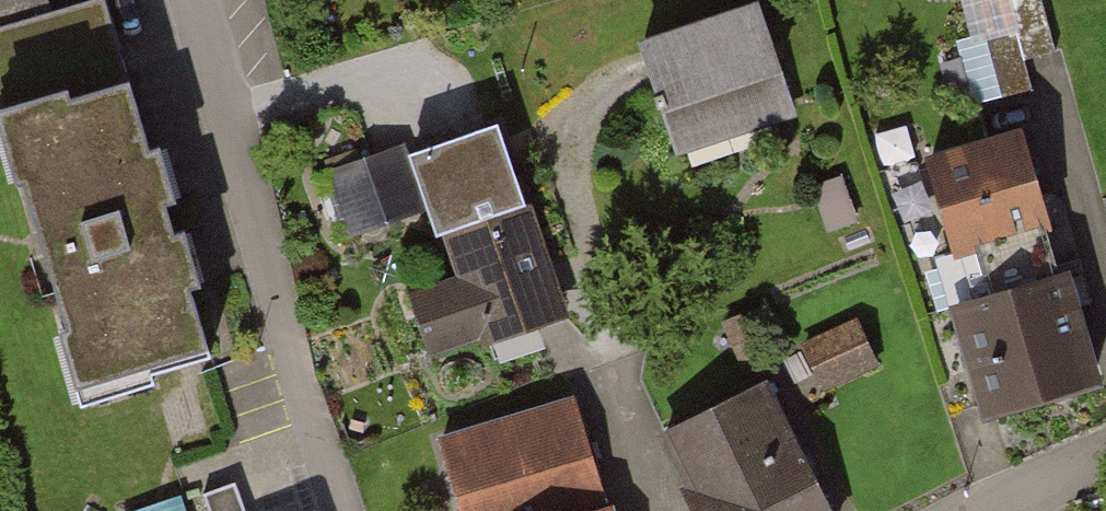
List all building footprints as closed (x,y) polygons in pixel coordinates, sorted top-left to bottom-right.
[(100,0),(66,0),(0,21),(0,95),(118,56),(100,0)] [(978,94),(1059,87),(1051,0),(969,0),(978,94)] [(775,78),(756,2),(626,42),(653,115),(775,78)] [(209,354),(118,56),(0,95),(0,173),(65,396),(209,354)] [(775,78),(653,115),(666,161),(789,125),(775,78)] [(867,131),(878,169),(912,160),(901,122),(867,131)] [(480,123),(394,154),(415,213),(426,240),(510,210),(480,123)] [(1048,228),(1025,138),(925,164),(949,254),(1048,228)] [(394,154),(322,180),(345,240),(415,213),(394,154)] [(838,176),(809,187),(825,229),(854,218),(838,176)] [(550,322),(510,210),(426,240),(444,289),(402,304),(425,367),(550,322)] [(940,311),(970,420),(1079,389),(1048,280),(940,311)] [(798,338),(815,394),(878,374),(861,319),(798,338)] [(686,510),(822,510),(761,388),(651,441),(686,510)] [(597,502),(571,403),(426,442),(444,510),(565,510),(597,502)] [(266,471),(228,482),(221,458),(170,473),(181,510),(278,510),(266,471)] [(597,502),(565,510),(600,510),(597,502)]
